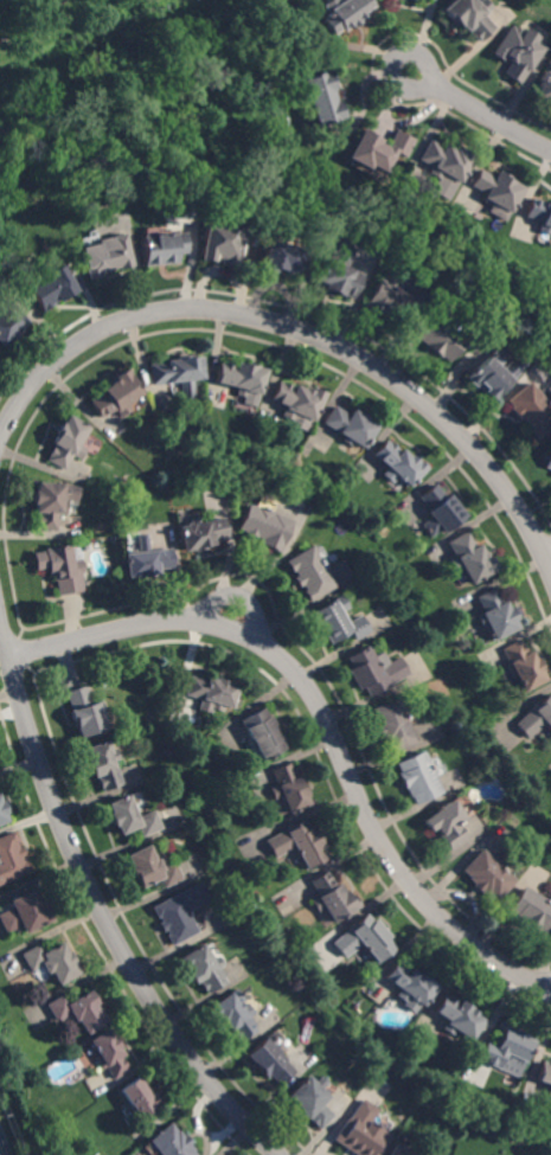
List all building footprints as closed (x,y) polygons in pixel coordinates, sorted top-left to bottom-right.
[(323,7),(335,0),(369,0),(374,8),(366,13),(369,17),(344,32),(342,30),(332,36),(331,34),(321,20),(329,15),(323,7)] [(476,4),(480,0),(482,0),(491,9),(483,17),(494,28),(476,44),(461,26),(457,30),(441,11),(453,0),(473,0),(476,4)] [(513,30),(514,27),(523,33),(525,30),(538,39),(534,44),(543,50),(518,85),(501,75),(511,63),(505,59),(502,63),(491,56),(511,27),(513,30)] [(335,102),(338,102),(342,120),(314,128),(308,104),(301,105),(297,91),(303,90),(301,79),(329,72),(335,91),(332,92),(335,102)] [(543,72),(550,75),(550,105),(543,102),(544,101),(534,97),(543,72)] [(386,145),(395,131),(412,141),(402,159),(393,154),(382,174),(369,167),(367,171),(345,158),(360,129),(386,145)] [(442,148),(444,145),(451,149),(453,147),(472,159),(451,193),(436,184),(437,180),(427,174),(431,168),(417,160),(429,140),(442,148)] [(494,178),(496,172),(508,179),(507,181),(523,190),(508,214),(481,199),(483,194),(469,186),(479,169),(494,178)] [(546,199),(550,201),(550,230),(547,237),(536,232),(539,223),(524,217),(531,199),(545,204),(546,199)] [(238,268),(219,264),(220,259),(213,258),(212,263),(199,262),(204,225),(243,231),(238,268)] [(178,235),(184,233),(186,254),(178,255),(178,263),(146,267),(142,238),(169,235),(169,232),(178,231),(178,235)] [(120,270),(118,268),(110,270),(110,272),(102,275),(103,278),(90,282),(82,250),(97,245),(97,242),(124,235),(134,267),(120,270)] [(294,275),(283,272),(283,274),(274,270),(273,274),(257,270),(265,240),(301,251),(294,275)] [(350,300),(341,296),(340,299),(333,296),(332,299),(310,290),(326,252),(346,261),(344,269),(359,276),(350,300)] [(58,303),(57,301),(41,310),(27,287),(62,267),(76,293),(58,303)] [(401,326),(380,314),(379,316),(363,307),(377,281),(415,303),(401,326)] [(1,346),(0,345),(0,306),(5,301),(27,323),(19,332),(20,333),(11,341),(8,340),(1,346)] [(451,334),(456,334),(463,339),(463,342),(448,364),(414,339),(429,317),(451,334)] [(519,373),(493,402),(476,387),(475,389),(464,380),(485,358),(488,360),(492,357),(500,364),(498,365),(501,368),(507,361),(514,354),(526,365),(519,373)] [(188,360),(200,358),(204,380),(193,381),(197,402),(182,404),(180,384),(152,387),(148,367),(166,365),(166,361),(177,360),(177,358),(187,357),(188,360)] [(245,366),(246,364),(258,367),(258,368),(267,371),(260,396),(246,392),(245,398),(236,396),(238,390),(214,383),(219,366),(223,366),(223,364),(236,367),(237,364),(245,366)] [(132,411),(121,418),(116,410),(102,419),(90,402),(104,392),(102,390),(116,381),(115,379),(127,371),(142,397),(128,406),(132,411)] [(294,389),(295,385),(309,392),(310,389),(325,396),(313,422),(296,415),(294,422),(281,416),(286,408),(270,400),(278,381),(294,389)] [(527,383),(550,409),(550,428),(537,441),(530,432),(532,430),(521,418),(518,421),(510,411),(512,409),(506,402),(527,383)] [(350,416),(352,411),(360,416),(361,415),(371,421),(370,422),(378,428),(364,449),(353,442),(350,447),(340,441),(342,437),(322,424),(334,406),(350,416)] [(90,429),(79,445),(87,450),(81,461),(73,456),(65,471),(49,461),(50,458),(49,457),(55,447),(52,444),(58,435),(57,434),(63,423),(64,424),(69,416),(90,429)] [(399,454),(402,450),(409,457),(411,456),(427,470),(409,489),(398,479),(392,485),(382,475),(387,469),(373,456),(386,441),(399,454)] [(550,472),(550,442),(543,470),(550,472)] [(78,505),(66,500),(66,515),(58,515),(57,532),(38,531),(38,527),(37,527),(37,514),(36,514),(36,505),(33,505),(34,492),(37,492),(37,485),(68,485),(79,489),(78,505)] [(446,499),(449,496),(466,518),(444,534),(441,531),(431,538),(422,526),(433,519),(427,512),(429,511),(419,498),(435,486),(446,499)] [(281,553),(260,544),(262,539),(256,537),(255,539),(244,534),(245,532),(238,530),(249,505),(293,522),(281,553)] [(203,522),(223,518),(228,539),(214,543),(216,547),(196,552),(194,550),(185,552),(179,526),(191,524),(190,519),(201,516),(203,522)] [(476,547),(479,545),(487,559),(491,558),(498,571),(472,585),(462,570),(456,573),(450,562),(456,558),(448,544),(467,532),(476,547)] [(150,552),(173,550),(175,570),(160,571),(160,575),(150,576),(152,579),(137,580),(137,578),(128,579),(126,554),(140,553),(139,537),(149,535),(150,552)] [(72,563),(82,560),(84,575),(82,576),(84,591),(59,596),(56,577),(50,578),(47,569),(37,570),(34,554),(45,552),(45,550),(70,545),(72,563)] [(335,588),(310,603),(303,592),(306,591),(303,586),(300,588),(295,578),(297,577),(294,572),(293,573),(287,563),(312,547),(335,588)] [(501,604),(505,602),(508,609),(510,609),(515,621),(514,621),(518,629),(494,641),(487,627),(482,629),(475,615),(482,612),(475,598),(494,590),(501,604)] [(348,623),(360,616),(371,633),(350,646),(346,639),(333,647),(313,612),(341,596),(348,609),(342,612),(348,623)] [(527,654),(530,652),(536,660),(544,673),(542,674),(546,681),(525,693),(517,678),(512,681),(505,667),(505,666),(508,663),(501,652),(520,641),(527,654)] [(374,659),(384,653),(390,663),(398,657),(410,676),(371,699),(365,689),(360,692),(350,672),(354,669),(347,659),(369,647),(374,659)] [(207,682),(209,679),(218,682),(219,680),(231,685),(231,686),(239,688),(232,710),(225,707),(223,714),(211,711),(212,705),(186,697),(193,676),(207,682)] [(91,706),(102,702),(105,716),(103,716),(108,731),(79,740),(71,712),(72,712),(68,693),(85,687),(91,706)] [(515,724),(550,694),(550,732),(545,725),(528,739),(515,724)] [(416,744),(391,755),(384,737),(379,738),(376,730),(380,729),(373,711),(402,699),(408,711),(403,713),(416,744)] [(268,718),(273,717),(284,740),(282,742),(287,750),(262,763),(241,723),(264,710),(268,718)] [(111,753),(117,751),(121,761),(114,763),(122,787),(104,794),(98,778),(94,781),(85,761),(88,761),(84,750),(107,742),(111,753)] [(416,807),(412,798),(410,800),(399,775),(401,775),(397,765),(424,753),(443,794),(416,807)] [(301,788),(303,788),(307,796),(306,797),(309,807),(289,815),(282,798),(274,802),(269,789),(276,787),(270,772),(291,764),(301,788)] [(139,820),(156,813),(164,830),(143,839),(140,829),(122,836),(118,827),(115,828),(110,816),(113,815),(108,804),(129,796),(139,820)] [(467,840),(451,852),(435,829),(431,833),(424,822),(453,801),(467,821),(457,827),(467,840)] [(8,823),(0,826),(0,804),(4,802),(8,814),(6,815),(8,823)] [(310,829),(313,827),(325,848),(322,849),(328,860),(307,872),(294,849),(275,860),(265,842),(305,820),(310,829)] [(32,873),(0,886),(0,839),(15,833),(20,845),(18,845),(19,849),(24,847),(27,856),(24,858),(25,862),(27,861),(32,873)] [(156,862),(159,861),(164,870),(175,864),(184,880),(166,890),(161,880),(142,890),(128,858),(150,847),(156,862)] [(496,904),(483,892),(481,896),(472,887),(475,884),(462,872),(482,852),(515,883),(496,904)] [(334,884),(338,881),(344,892),(348,890),(359,909),(333,924),(325,911),(318,915),(310,901),(319,897),(310,883),(328,873),(334,884)] [(200,933),(173,948),(167,937),(169,936),(167,931),(164,933),(159,924),(162,923),(161,918),(159,919),(153,909),(201,884),(211,901),(188,912),(200,933)] [(549,898),(550,899),(550,929),(547,935),(539,930),(537,933),(520,924),(524,922),(508,912),(523,887),(546,901),(549,898)] [(7,935),(0,921),(0,916),(13,910),(9,903),(34,891),(44,909),(47,907),(53,920),(25,935),(21,928),(7,935)] [(373,922),(377,919),(392,937),(389,941),(397,949),(379,965),(361,947),(346,961),(332,945),(366,915),(373,922)] [(69,955),(71,954),(77,964),(75,965),(81,974),(59,987),(51,973),(47,975),(45,971),(37,976),(34,971),(31,973),(21,956),(40,944),(46,954),(63,943),(69,955)] [(213,963),(220,958),(226,968),(220,971),(228,983),(209,995),(201,983),(196,987),(180,960),(204,945),(213,963)] [(421,981),(424,976),(440,989),(424,1009),(411,999),(406,1006),(397,997),(402,992),(385,978),(397,962),(421,981)] [(109,1022),(87,1035),(78,1021),(73,1024),(70,1016),(57,1024),(46,1006),(64,995),(70,1003),(90,992),(109,1022)] [(255,1018),(250,1021),(258,1033),(243,1044),(235,1031),(231,1033),(226,1025),(223,1027),(211,1008),(231,994),(233,997),(239,994),(255,1018)] [(460,1005),(461,1002),(470,1008),(469,1009),(479,1015),(476,1018),(485,1021),(472,1041),(456,1032),(453,1037),(443,1031),(449,1021),(435,1013),(446,996),(460,1005)] [(514,1033),(514,1031),(525,1035),(524,1039),(534,1044),(523,1072),(502,1063),(499,1070),(498,1070),(479,1061),(486,1044),(495,1047),(504,1029),(514,1033)] [(113,1039),(115,1038),(122,1048),(120,1050),(124,1055),(121,1058),(129,1072),(114,1082),(105,1069),(101,1072),(94,1059),(97,1057),(89,1042),(108,1031),(113,1039)] [(281,1087),(270,1076),(265,1079),(246,1058),(267,1040),(296,1074),(281,1087)] [(547,1063),(550,1064),(550,1086),(537,1082),(542,1063),(546,1064),(547,1063)] [(320,1130),(288,1098),(309,1078),(329,1098),(322,1105),(334,1117),(320,1130)] [(141,1083),(143,1080),(153,1093),(155,1092),(164,1105),(140,1121),(120,1091),(139,1079),(141,1083)] [(392,1138),(381,1154),(353,1154),(334,1142),(363,1101),(379,1112),(371,1124),(392,1138)] [(190,1146),(197,1154),(158,1154),(148,1143),(171,1124),(181,1138),(185,1135),(191,1144),(190,1146)] [(395,1147),(409,1154),(390,1154),(395,1147)]
